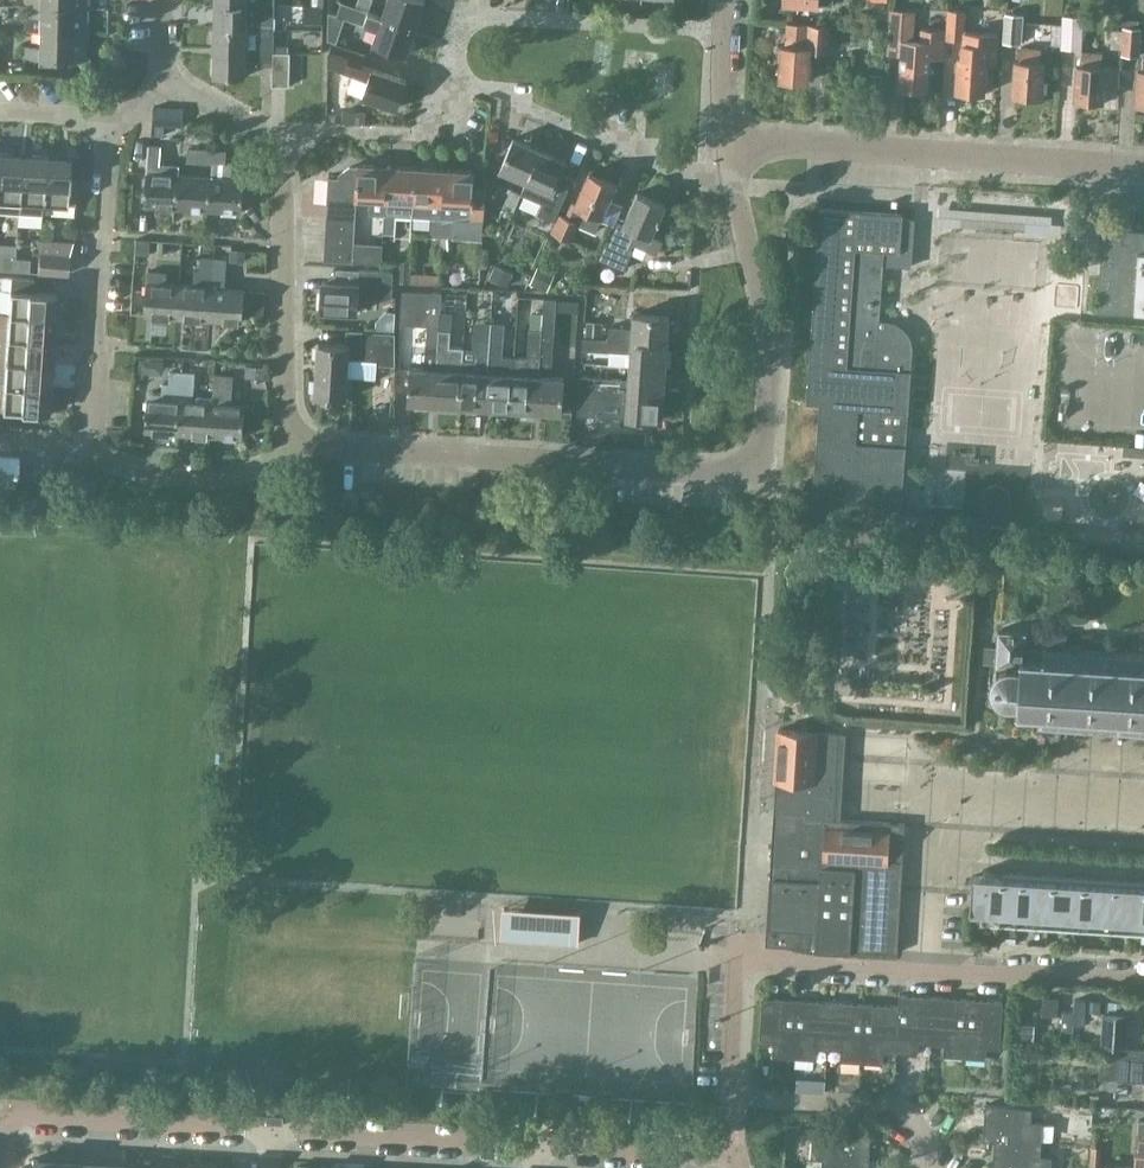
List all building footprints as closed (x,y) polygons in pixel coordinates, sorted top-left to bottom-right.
[(356,6),(369,10),(372,0),(359,0),(356,6)] [(382,15),(416,26),(417,22),(419,17),(425,0),(387,0),(382,15)] [(342,1),(337,15),(352,20),(356,6),(342,1)] [(276,3),(215,2),(214,26),(248,27),(276,27),(276,16),(276,3)] [(24,15),(24,29),(38,30),(88,31),(88,23),(85,22),(85,5),(24,4),(24,15)] [(304,4),(304,22),(323,22),(324,5),(323,5),(312,5),(304,4)] [(369,10),(356,6),(352,20),(377,29),(372,43),(406,55),(413,34),(414,31),(416,26),(382,15),(369,10)] [(943,57),(944,38),(947,38),(948,29),(921,27),(920,40),(914,40),(916,10),(890,8),(887,53),(901,54),(899,87),(908,88),(928,89),(930,57),(939,57),(943,57)] [(947,38),(964,39),(963,58),(958,57),(956,91),(985,93),(987,59),(997,60),(999,32),(965,30),(966,11),(949,10),(948,25),(948,29),(947,38)] [(1006,14),(1003,42),(1021,43),(1022,15),(1006,14)] [(1063,46),(1066,46),(1081,47),(1083,18),(1064,17),(1063,46)] [(829,51),(830,36),(830,27),(788,25),(787,36),(787,46),(782,45),(780,78),(782,78),(787,79),(810,80),(811,50),(815,50),(825,50),(829,51)] [(214,51),(275,52),(275,39),(276,27),(248,27),(214,26),(214,44),(214,51)] [(88,31),(38,30),(38,44),(23,44),(23,56),(84,58),(84,39),(88,39),(88,31)] [(1123,30),(1123,38),(1122,57),(1138,58),(1140,31),(1123,30)] [(362,95),(398,107),(407,79),(372,67),(371,68),(362,65),(366,53),(332,42),(328,53),(328,66),(354,75),(349,90),(362,95)] [(1012,95),(1041,96),(1043,63),(1039,63),(1040,49),(1020,48),(1019,61),(1014,61),(1012,95)] [(275,52),(214,51),(214,59),(213,75),(246,75),(247,64),(274,65),(274,85),(277,85),(285,85),(291,85),(292,53),(275,52)] [(1077,65),(1075,99),(1086,99),(1086,103),(1089,106),(1097,107),(1100,104),(1100,100),(1104,101),(1105,84),(1119,85),(1120,68),(1102,67),(1102,53),(1083,52),(1081,65),(1077,65)] [(1143,59),(1142,73),(1138,72),(1136,105),(1143,106),(1143,59)] [(358,111),(357,121),(367,122),(368,112),(358,111)] [(326,113),(326,122),(335,123),(335,113),(326,113)] [(152,126),(151,136),(162,136),(163,126),(152,126)] [(501,168),(527,180),(541,149),(537,147),(532,145),(514,137),(501,168)] [(178,207),(180,174),(180,165),(160,164),(161,147),(148,146),(145,205),(178,207)] [(187,161),(213,163),(214,150),(188,149),(187,161)] [(541,149),(527,180),(521,193),(522,194),(542,203),(538,213),(556,221),(559,214),(575,179),(562,173),(568,161),(549,153),(545,151),(541,149)] [(212,176),(210,209),(242,211),(244,178),(231,177),(232,164),(225,164),(226,151),(214,150),(213,163),(212,176)] [(18,212),(21,153),(0,151),(0,211),(18,212)] [(21,153),(18,212),(41,213),(41,212),(45,154),(21,153)] [(69,156),(45,154),(41,212),(50,212),(51,202),(66,203),(75,204),(76,178),(68,177),(69,156)] [(262,159),(249,159),(249,175),(262,175),(262,159)] [(332,196),(331,203),(356,205),(357,198),(370,199),(370,213),(373,213),(384,214),(387,165),(384,165),(378,165),(358,164),(358,167),(350,166),(340,173),(340,178),(329,177),(328,195),(332,196)] [(393,166),(387,165),(384,214),(385,214),(384,232),(394,233),(395,215),(414,216),(416,167),(398,166),(393,166)] [(422,167),(416,167),(414,216),(421,216),(432,216),(431,235),(442,235),(445,169),(442,169),(435,168),(422,167)] [(449,169),(445,169),(442,235),(451,236),(453,236),(454,218),(484,219),(486,190),(474,189),(475,171),(455,169),(449,169)] [(552,235),(571,243),(572,243),(580,225),(595,231),(601,216),(616,183),(590,171),(580,195),(576,204),(572,202),(566,217),(559,214),(556,221),(550,234),(552,235)] [(178,207),(210,209),(212,176),(180,174),(178,207)] [(514,212),(522,194),(521,193),(511,189),(503,206),(503,207),(514,212)] [(646,196),(641,194),(637,192),(623,224),(618,222),(610,239),(608,238),(599,258),(624,269),(626,265),(633,250),(627,247),(630,241),(657,253),(663,240),(651,235),(658,220),(660,221),(662,218),(659,217),(665,205),(646,196)] [(327,203),(326,217),(355,219),(356,205),(331,203),(327,203)] [(915,219),(913,218),(902,218),(903,213),(821,208),(807,402),(820,403),(816,457),(815,478),(812,516),(900,522),(903,484),(909,395),(912,349),(912,347),(912,345),(912,344),(912,342),(911,340),(911,339),(910,337),(909,335),(908,334),(906,333),(905,332),(904,330),(902,330),(901,329),(899,328),(897,328),(895,327),(894,327),(892,327),(879,326),(880,312),(880,307),(881,300),(881,296),(882,276),(883,265),(883,264),(912,266),(912,252),(915,219)] [(326,217),(326,231),(355,233),(355,219),(326,217)] [(1143,312),(1143,232),(1102,229),(1096,312),(1135,315),(1135,311),(1143,312)] [(326,231),(325,245),(354,247),(354,242),(355,233),(326,231)] [(451,236),(442,235),(442,246),(450,247),(451,236)] [(137,240),(136,252),(149,253),(149,241),(137,240)] [(383,244),(354,242),(354,247),(353,261),(381,263),(383,244)] [(354,247),(325,245),(324,259),(353,261),(354,247)] [(230,251),(229,261),(245,261),(245,252),(230,251)] [(38,253),(37,272),(67,273),(68,254),(38,253)] [(14,271),(14,257),(0,256),(0,270),(14,271)] [(14,257),(14,271),(28,272),(29,258),(14,257)] [(178,317),(210,319),(212,286),(214,258),(202,257),(201,269),(192,268),(191,285),(180,284),(178,317)] [(212,286),(210,319),(243,321),(245,289),(225,287),(227,259),(214,258),(212,286)] [(401,260),(400,282),(411,282),(411,272),(412,261),(401,260)] [(497,265),(488,281),(503,289),(512,274),(497,265)] [(536,267),(529,283),(544,289),(551,274),(536,267)] [(394,271),(360,269),(359,283),(323,281),(321,310),(358,313),(359,297),(375,298),(375,296),(392,297),(394,271)] [(145,315),(178,317),(180,284),(167,283),(167,272),(148,271),(145,315)] [(411,272),(411,282),(440,284),(440,273),(411,272)] [(9,290),(7,314),(55,317),(56,293),(32,291),(33,277),(9,276),(9,290)] [(400,323),(414,324),(428,325),(432,292),(417,291),(402,289),(400,323)] [(430,404),(435,404),(438,347),(439,328),(440,328),(440,318),(442,292),(432,291),(432,292),(428,325),(426,347),(424,367),(422,367),(410,366),(407,402),(422,403),(430,404)] [(541,330),(535,411),(541,411),(560,413),(562,413),(564,377),(562,376),(550,376),(555,310),(556,299),(543,298),(542,313),(542,318),(541,330)] [(555,310),(578,312),(579,300),(556,299),(555,310)] [(530,312),(529,329),(531,330),(541,330),(542,318),(542,313),(530,312)] [(53,340),(55,317),(7,314),(0,314),(0,337),(53,340)] [(609,326),(608,339),(667,342),(668,316),(633,314),(632,328),(609,326)] [(440,318),(440,328),(439,328),(438,347),(435,404),(436,404),(460,406),(463,359),(464,347),(449,346),(451,319),(440,318)] [(490,330),(489,338),(502,339),(503,322),(490,321),(490,330)] [(587,321),(586,337),(602,338),(603,322),(587,321)] [(318,365),(317,371),(316,396),(346,398),(348,361),(373,362),(373,364),(394,365),(396,365),(396,332),(393,332),(348,329),(348,330),(347,345),(319,343),(318,365)] [(532,411),(535,411),(541,330),(531,330),(529,329),(527,354),(527,358),(514,357),(511,410),(532,411)] [(478,337),(489,338),(490,330),(478,330),(478,337)] [(52,363),(53,340),(0,337),(0,361),(52,363)] [(481,408),(485,408),(489,338),(478,337),(477,337),(476,360),(463,359),(460,406),(481,408)] [(631,352),(630,365),(665,367),(667,342),(608,339),(603,338),(602,338),(586,337),(585,337),(584,349),(608,351),(631,352)] [(487,408),(511,410),(514,357),(501,356),(502,339),(489,338),(485,408),(487,408)] [(173,358),(172,371),(182,371),(183,358),(173,358)] [(51,386),(52,363),(0,361),(0,383),(51,386)] [(580,376),(580,387),(663,393),(665,367),(630,365),(629,379),(580,376)] [(146,430),(178,432),(182,371),(172,371),(170,370),(169,384),(163,383),(162,393),(150,392),(149,398),(148,397),(146,430)] [(178,432),(210,434),(214,373),(212,402),(193,401),(195,372),(182,371),(178,432)] [(214,373),(210,434),(243,437),(245,404),(230,403),(231,387),(226,387),(226,374),(214,373)] [(0,383),(0,408),(2,408),(49,411),(51,386),(0,383)] [(663,393),(580,387),(578,414),(582,414),(591,415),(595,415),(627,417),(662,419),(663,393)] [(1131,460),(1143,461),(1143,448),(1132,447),(1131,460)] [(357,494),(343,493),(342,510),(356,511),(357,494)] [(1143,653),(1143,655),(1127,654),(1127,652),(1124,652),(1124,654),(1106,653),(1106,651),(1103,651),(1103,653),(1085,652),(1085,650),(1083,650),(1083,652),(1065,651),(1065,649),(1062,649),(1062,651),(1045,650),(1045,648),(1042,647),(1042,650),(1034,649),(1033,662),(1022,661),(1024,635),(1008,635),(996,633),(994,668),(992,670),(991,671),(990,674),(988,677),(988,680),(988,684),(988,688),(990,692),(992,695),(994,697),(997,699),(1000,701),(1004,702),(1015,703),(1015,710),(1013,710),(1013,712),(1015,712),(1015,715),(1017,715),(1017,712),(1039,714),(1038,728),(1041,728),(1041,726),(1058,727),(1058,729),(1061,730),(1061,727),(1078,728),(1078,731),(1081,731),(1081,728),(1099,729),(1099,732),(1102,732),(1102,729),(1119,730),(1119,733),(1122,733),(1122,730),(1140,731),(1140,734),(1142,734),(1142,731),(1143,731),(1143,653)] [(780,725),(774,807),(836,811),(841,729),(780,725)] [(774,807),(766,942),(807,945),(807,948),(856,951),(856,949),(898,952),(906,822),(835,817),(836,811),(774,807)] [(1143,935),(1143,881),(982,870),(981,878),(971,877),(968,913),(980,914),(979,925),(1143,935)] [(899,996),(898,1007),(895,1054),(917,1055),(918,1043),(931,1044),(934,998),(899,996)] [(968,1000),(934,998),(931,1044),(944,1045),(943,1057),(964,1058),(968,1000)] [(772,1057),(793,1058),(796,1001),(762,999),(759,1045),(772,1046),(772,1057)] [(1063,1009),(1062,1028),(1073,1029),(1074,1020),(1086,1021),(1086,1010),(1087,999),(1074,999),(1074,1010),(1063,1009)] [(1087,999),(1086,1010),(1101,1011),(1101,1000),(1087,999)] [(1002,1002),(968,1000),(964,1058),(985,1059),(986,1047),(999,1048),(1002,1002)] [(815,1049),(828,1050),(830,1003),(796,1001),(793,1058),(814,1060),(815,1049)] [(1123,1002),(1108,1001),(1107,1013),(1122,1014),(1123,1002)] [(840,1061),(861,1062),(864,1005),(830,1003),(828,1050),(840,1050),(840,1061)] [(864,1005),(861,1062),(882,1064),(883,1053),(895,1054),(898,1007),(864,1005)] [(1104,1013),(1104,1018),(1102,1043),(1126,1045),(1128,1014),(1104,1013)] [(1143,1082),(1143,1049),(1119,1048),(1117,1080),(1143,1082)] [(938,1081),(939,1069),(930,1069),(930,1080),(938,1081)] [(983,1141),(994,1142),(1041,1145),(1042,1123),(1031,1122),(1032,1108),(985,1106),(983,1141)] [(837,1123),(837,1133),(853,1133),(854,1124),(854,1121),(838,1121),(837,1123)] [(1139,1132),(1138,1144),(1136,1144),(1135,1167),(1143,1167),(1143,1132),(1139,1132)] [(821,1167),(868,1167),(869,1142),(811,1138),(810,1160),(822,1161),(821,1167)] [(1051,1157),(1040,1156),(1041,1145),(994,1142),(993,1167),(1050,1167),(1051,1157)] [(1092,1146),(1091,1165),(1100,1166),(1101,1147),(1092,1146)] [(51,1158),(38,1157),(38,1159),(31,1159),(31,1167),(20,1167),(50,1167),(51,1158)] [(76,1161),(69,1161),(69,1159),(51,1158),(50,1167),(76,1167),(76,1161)]
